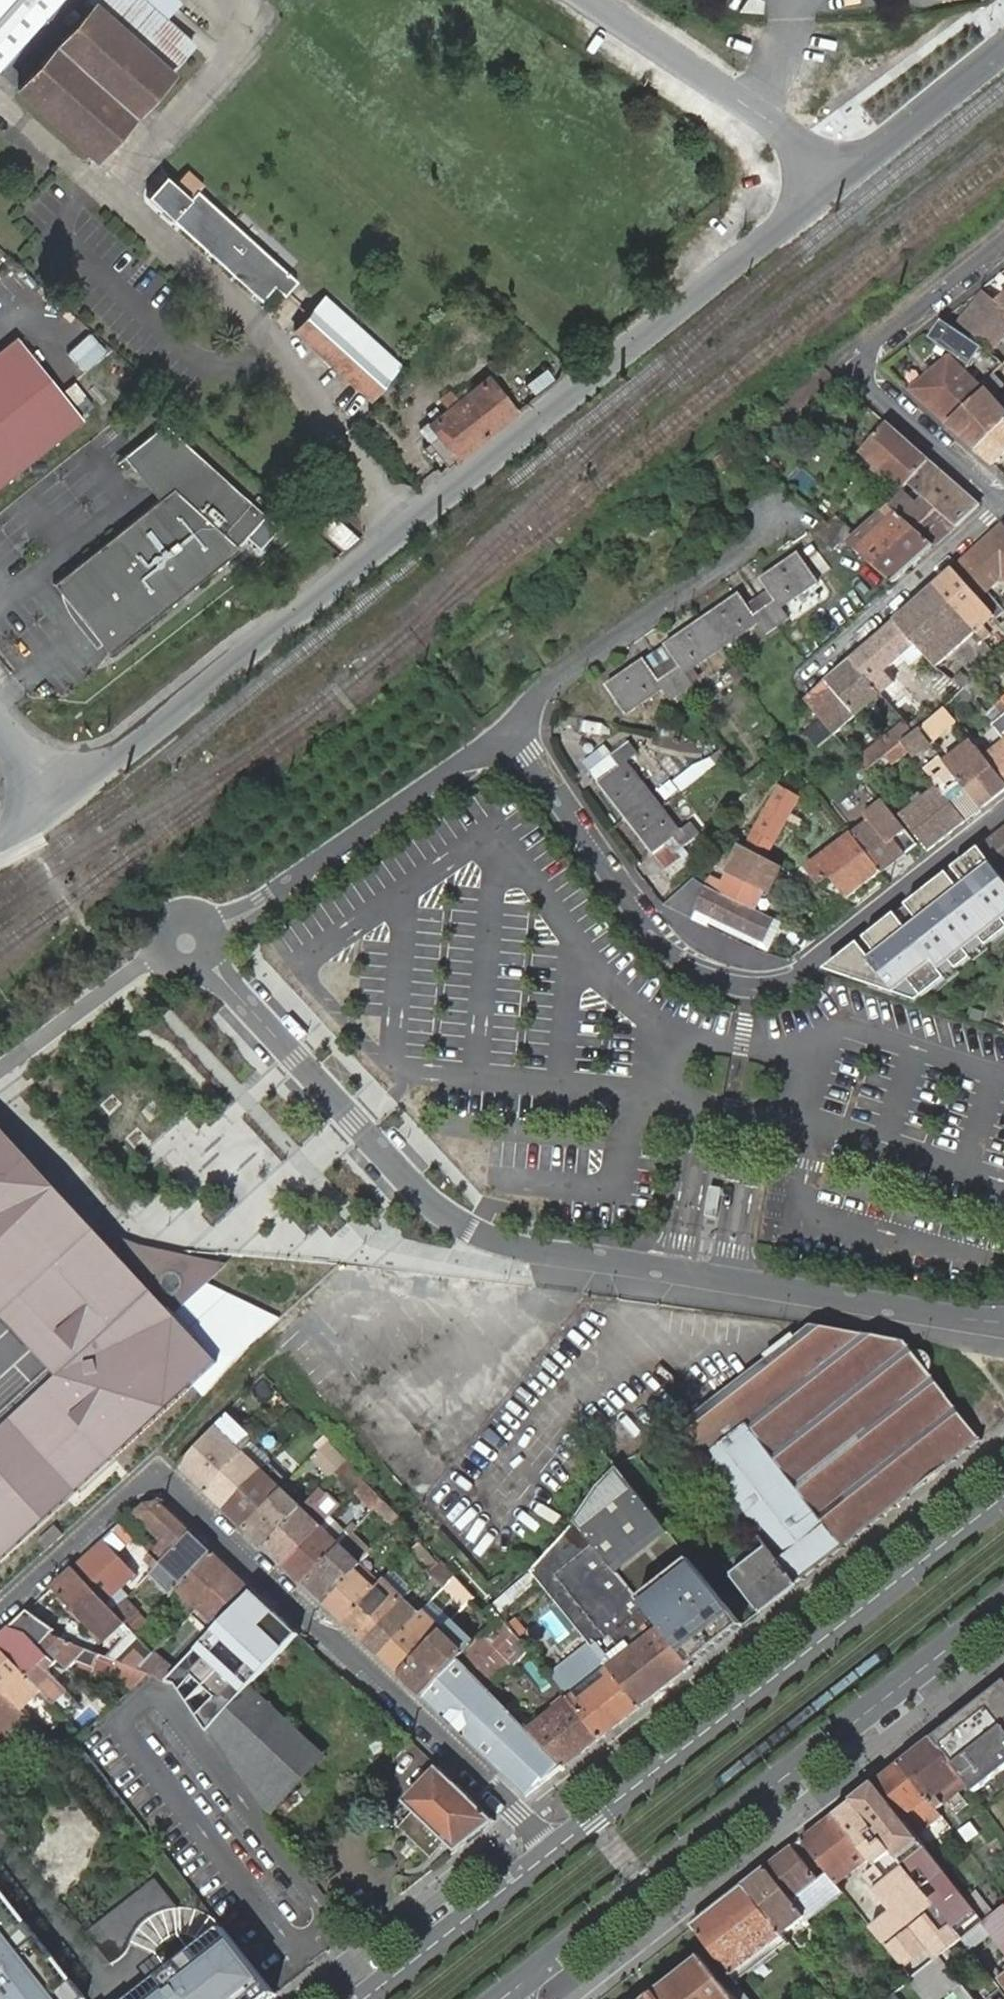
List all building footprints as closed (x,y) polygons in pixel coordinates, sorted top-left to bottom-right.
[(57,0),(0,0),(0,64),(57,0)] [(93,1),(16,89),(93,159),(147,100),(172,72),(195,44),(166,18),(180,2),(178,0),(97,0),(95,2),(93,1)] [(283,269),(197,190),(195,192),(189,199),(164,176),(147,196),(261,300),(274,287),(283,296),(297,281),(283,269)] [(1003,297),(990,283),(982,289),(984,292),(1003,309),(1003,297)] [(984,292),(961,321),(994,349),(1003,337),(1003,309),(984,292)] [(391,375),(399,366),(379,349),(321,296),(291,331),(368,401),(391,375)] [(0,349),(0,487),(84,421),(16,336),(0,349)] [(1002,364),(997,359),(977,345),(965,358),(988,379),(1002,364)] [(948,425),(978,451),(1003,426),(1003,410),(1001,407),(994,398),(1003,388),(1003,358),(1001,355),(997,359),(1002,364),(988,379),(981,386),(984,389),(948,425)] [(910,391),(948,425),(984,389),(981,386),(950,356),(928,375),(910,391)] [(485,434),(514,411),(487,376),(457,400),(485,434)] [(80,412),(89,405),(71,383),(62,390),(80,412)] [(456,457),(485,434),(457,400),(435,418),(429,423),(437,434),(423,446),(428,454),(434,450),(446,466),(456,457)] [(929,460),(887,423),(862,452),(873,462),(893,480),(904,490),(929,460)] [(165,424),(125,455),(160,499),(55,583),(110,651),(239,548),(237,545),(264,514),(165,424)] [(994,465),(1003,455),(1003,426),(978,451),(994,465)] [(853,461),(844,453),(839,458),(848,466),(853,461)] [(904,490),(890,506),(934,546),(980,505),(929,460),(904,490)] [(890,506),(872,489),(866,495),(885,513),(893,520),(866,544),(858,537),(837,518),(830,526),(843,538),(851,545),(894,583),(934,546),(890,506)] [(346,517),(361,530),(359,505),(357,504),(346,517)] [(318,529),(341,550),(357,537),(331,514),(318,529)] [(830,526),(823,520),(814,531),(834,549),(843,538),(830,526)] [(953,569),(977,597),(998,573),(1003,579),(1003,527),(1002,525),(953,569)] [(776,602),(766,609),(778,627),(789,619),(782,608),(818,582),(799,554),(761,579),(776,602)] [(953,569),(935,586),(975,631),(977,633),(989,647),(995,654),(1002,647),(984,627),(995,616),(977,597),(953,569)] [(935,586),(896,621),(916,643),(936,666),(942,661),(968,637),(975,631),(935,586)] [(778,627),(766,609),(756,616),(740,594),(703,619),(723,648),(759,623),(767,634),(778,627)] [(723,648),(703,619),(666,645),(681,667),(671,674),(683,692),(694,685),(686,673),(723,648)] [(896,621),(852,660),(882,694),(895,682),(884,671),(916,643),(896,621)] [(666,645),(655,652),(671,674),(681,667),(666,645)] [(989,647),(982,653),(990,662),(992,664),(999,658),(995,654),(989,647)] [(655,652),(644,660),(660,682),(671,674),(655,652)] [(683,692),(671,674),(660,682),(644,660),(607,686),(626,714),(663,689),(671,700),(683,692)] [(827,682),(806,700),(835,735),(858,716),(857,715),(882,694),(852,660),(827,682)] [(961,673),(953,682),(963,691),(971,683),(961,673)] [(971,683),(963,691),(974,701),(978,705),(987,695),(974,681),(971,683)] [(963,691),(945,707),(955,720),(974,701),(963,691)] [(945,707),(922,726),(918,729),(928,742),(955,720),(945,707)] [(994,726),(1003,739),(1003,718),(994,726)] [(918,720),(911,727),(915,732),(918,729),(922,726),(918,720)] [(858,745),(849,752),(860,765),(865,771),(886,755),(903,742),(915,732),(911,727),(906,722),(866,754),(858,745)] [(915,732),(903,742),(911,753),(913,756),(930,744),(928,742),(918,729),(915,732)] [(942,760),(949,769),(977,748),(970,739),(942,760)] [(911,753),(903,742),(886,755),(893,767),(911,753)] [(599,783),(626,818),(653,797),(627,763),(638,755),(629,743),(612,756),(620,766),(599,783)] [(1003,782),(1003,743),(985,758),(1003,782)] [(981,809),(1003,792),(1003,782),(985,758),(977,748),(949,769),(981,809)] [(591,773),(599,783),(620,766),(612,756),(591,773)] [(939,788),(965,822),(981,809),(949,769),(942,760),(940,756),(924,769),(939,788)] [(800,799),(777,786),(742,849),(766,861),(800,799)] [(901,817),(928,851),(965,822),(939,788),(928,796),(917,804),(901,817)] [(653,797),(626,818),(653,853),(674,837),(682,847),(699,833),(690,822),(679,831),(662,809),(653,797)] [(867,821),(852,833),(881,872),(906,853),(900,846),(910,838),(882,801),(863,816),(867,821)] [(980,847),(1003,878),(1003,829),(980,847)] [(881,872),(852,833),(808,868),(804,863),(797,868),(810,879),(814,875),(821,883),(826,879),(834,890),(838,887),(847,899),(863,887),(868,883),(881,872)] [(682,847),(674,837),(653,853),(672,878),(694,862),(682,847)] [(725,870),(731,873),(766,890),(770,893),(782,869),(766,861),(742,849),(737,846),(725,870)] [(976,850),(825,970),(869,985),(869,987),(915,1003),(1003,934),(1003,885),(976,850)] [(708,871),(695,878),(707,886),(756,910),(766,890),(731,873),(727,881),(708,871)] [(695,878),(664,905),(693,919),(697,909),(762,940),(773,918),(756,910),(707,886),(695,878)] [(55,1373),(0,1425),(0,1562),(76,1489),(216,1360),(152,1288),(96,1227),(54,1182),(28,1155),(0,1125),(0,1311),(55,1373)] [(726,1188),(712,1185),(705,1216),(719,1219),(726,1188)] [(905,1343),(822,1328),(811,1326),(727,1393),(679,1430),(705,1465),(766,1544),(770,1549),(797,1583),(843,1547),(979,1438),(957,1409),(952,1403),(947,1396),(921,1364),(905,1343)] [(215,1430),(180,1468),(205,1492),(242,1453),(245,1449),(253,1442),(230,1420),(226,1417),(215,1430)] [(245,1449),(242,1453),(205,1492),(224,1510),(262,1471),(272,1461),(258,1448),(253,1442),(245,1449)] [(338,1470),(346,1462),(327,1443),(319,1451),(338,1470)] [(355,1492),(365,1481),(346,1462),(338,1470),(336,1472),(355,1492)] [(671,1534),(617,1467),(599,1487),(576,1521),(619,1575),(671,1534)] [(244,1529),(281,1490),(262,1471),(224,1510),(244,1529)] [(375,1508),(383,1500),(365,1481),(355,1492),(373,1511),(375,1508)] [(310,1491),(314,1495),(319,1490),(315,1486),(310,1491)] [(301,1509),(264,1547),(284,1566),(321,1527),(306,1514),(316,1504),(324,1494),(320,1489),(319,1490),(314,1495),(305,1505),(301,1509)] [(296,1504),(281,1490),(244,1529),(264,1547),(301,1509),(305,1505),(299,1500),(296,1504)] [(383,1500),(375,1508),(393,1527),(401,1519),(383,1500)] [(160,1564),(188,1535),(158,1506),(146,1504),(137,1511),(146,1520),(165,1539),(162,1542),(150,1553),(151,1555),(160,1564)] [(321,1527),(330,1517),(316,1504),(306,1514),(321,1527)] [(330,1517),(321,1527),(340,1546),(348,1537),(350,1535),(330,1517)] [(619,1575),(576,1521),(532,1570),(541,1581),(589,1642),(608,1666),(660,1626),(640,1601),(619,1575)] [(123,1546),(129,1552),(140,1542),(122,1524),(113,1532),(125,1545),(123,1546)] [(38,1540),(47,1550),(64,1535),(54,1525),(38,1540)] [(321,1527),(284,1566),(303,1585),(340,1546),(321,1527)] [(75,1567),(115,1611),(125,1600),(118,1592),(144,1569),(129,1552),(123,1546),(125,1545),(113,1532),(75,1567)] [(169,1599),(178,1589),(211,1555),(188,1535),(160,1564),(156,1569),(138,1587),(144,1593),(148,1589),(163,1605),(169,1599)] [(323,1603),(360,1564),(347,1553),(356,1544),(348,1537),(340,1546),(303,1585),(323,1603)] [(431,1572),(439,1564),(419,1543),(411,1551),(431,1572)] [(360,1564),(368,1555),(356,1544),(347,1553),(360,1564)] [(761,1612),(797,1583),(770,1549),(766,1544),(757,1550),(761,1556),(734,1577),(761,1612)] [(146,1559),(156,1569),(160,1564),(151,1555),(146,1559)] [(192,1602),(199,1608),(231,1574),(211,1555),(178,1589),(169,1599),(163,1605),(160,1608),(165,1614),(159,1620),(164,1625),(171,1618),(174,1621),(192,1602)] [(693,1560),(640,1601),(692,1667),(745,1626),(693,1560)] [(380,1583),(360,1564),(323,1603),(343,1622),(380,1583)] [(444,1588),(452,1580),(453,1579),(439,1564),(431,1572),(429,1574),(444,1588)] [(75,1567),(53,1587),(100,1637),(115,1623),(128,1638),(108,1658),(115,1661),(125,1664),(137,1669),(149,1658),(153,1654),(136,1633),(127,1624),(115,1611),(75,1567)] [(541,1581),(532,1570),(493,1603),(502,1614),(541,1581)] [(411,1592),(390,1572),(384,1579),(405,1599),(408,1595),(411,1592)] [(219,1628),(252,1594),(231,1574),(199,1608),(192,1615),(213,1634),(219,1628)] [(380,1583),(343,1622),(363,1641),(405,1599),(384,1579),(380,1583)] [(267,1621),(273,1614),(252,1594),(219,1628),(213,1634),(168,1681),(176,1684),(189,1703),(267,1621)] [(416,1618),(424,1609),(408,1595),(405,1599),(363,1641),(379,1656),(416,1618)] [(125,1600),(115,1611),(127,1624),(136,1633),(141,1628),(146,1623),(125,1599),(125,1600)] [(491,1623),(482,1613),(471,1600),(436,1637),(399,1675),(421,1696),(459,1657),(491,1623)] [(491,1623),(459,1657),(490,1689),(530,1651),(508,1623),(506,1621),(502,1614),(498,1611),(493,1603),(482,1613),(491,1623)] [(27,1611),(11,1626),(13,1628),(18,1631),(33,1615),(27,1611)] [(189,1703),(209,1731),(249,1689),(291,1644),(297,1636),(273,1614),(267,1621),(189,1703)] [(33,1615),(18,1631),(27,1634),(39,1646),(56,1662),(58,1660),(68,1669),(76,1660),(95,1667),(112,1675),(130,1691),(135,1687),(148,1674),(137,1669),(125,1664),(115,1661),(108,1658),(99,1654),(86,1649),(51,1635),(55,1630),(33,1615)] [(399,1675),(436,1637),(416,1618),(379,1656),(399,1675)] [(64,1715),(72,1707),(61,1695),(67,1689),(48,1670),(56,1662),(39,1646),(27,1634),(18,1631),(13,1628),(11,1626),(7,1629),(0,1636),(0,1649),(14,1664),(47,1697),(52,1703),(64,1715)] [(661,1627),(660,1626),(608,1666),(609,1667),(641,1706),(692,1667),(683,1655),(661,1627)] [(136,1633),(153,1654),(159,1648),(141,1628),(136,1633)] [(609,1667),(589,1642),(549,1674),(569,1699),(577,1692),(582,1699),(608,1678),(603,1672),(609,1667)] [(15,1704),(24,1696),(30,1702),(36,1697),(41,1703),(47,1697),(14,1664),(0,1649),(0,1688),(15,1704)] [(490,1689),(459,1657),(421,1696),(481,1753),(526,1796),(565,1766),(530,1729),(517,1717),(490,1689)] [(137,1669),(148,1674),(151,1675),(157,1666),(149,1658),(137,1669)] [(571,1702),(600,1738),(641,1706),(609,1667),(603,1672),(608,1678),(582,1699),(577,1692),(569,1699),(571,1702)] [(931,1738),(968,1785),(975,1794),(1003,1770),(1003,1680),(931,1738)] [(28,1717),(15,1704),(0,1688),(0,1745),(28,1717)] [(209,1731),(231,1763),(268,1816),(324,1759),(249,1689),(209,1731)] [(530,1729),(565,1766),(600,1738),(571,1702),(558,1712),(555,1709),(530,1729)] [(931,1738),(901,1762),(929,1798),(934,1805),(937,1809),(947,1801),(959,1792),(968,1785),(931,1738)] [(901,1762),(874,1782),(902,1818),(929,1798),(901,1762)] [(447,1841),(458,1851),(495,1821),(438,1768),(406,1803),(407,1804),(417,1812),(407,1823),(406,1833),(412,1838),(422,1848),(427,1853),(437,1851),(447,1841)] [(874,1782),(852,1799),(939,1909),(963,1938),(982,1923),(984,1922),(967,1900),(908,1825),(902,1818),(874,1782)] [(929,1798),(902,1818),(908,1825),(934,1805),(929,1798)] [(892,1911),(871,1927),(912,1979),(932,1963),(940,1957),(951,1948),(961,1940),(937,1910),(939,1909),(852,1799),(833,1815),(869,1859),(876,1867),(864,1877),(892,1911)] [(801,1840),(827,1873),(836,1884),(869,1859),(833,1815),(801,1840)] [(793,1847),(765,1868),(805,1918),(807,1920),(843,1892),(836,1884),(827,1873),(819,1879),(793,1847)] [(765,1868),(743,1885),(783,1934),(783,1935),(805,1918),(765,1868)] [(85,1933),(108,1960),(174,1903),(151,1876),(85,1933)] [(743,1885),(692,1925),(731,1975),(770,1944),(783,1934),(743,1885)] [(88,1998),(0,1890),(0,1998),(86,1998),(88,1998)] [(977,1892),(967,1900),(984,1922),(994,1914),(977,1892)] [(994,1914),(984,1922),(982,1923),(1003,1951),(1003,1906),(994,1914)] [(275,1992),(222,1926),(133,1998),(266,1998),(275,1992)] [(968,1948),(961,1940),(951,1948),(958,1956),(968,1948)] [(702,1956),(647,1998),(735,1998),(702,1956)] [(932,1963),(940,1973),(917,1992),(922,1998),(974,1998),(940,1957),(932,1963)] [(912,1979),(908,1982),(917,1992),(940,1973),(932,1963),(912,1979)] [(896,1992),(901,1998),(922,1998),(917,1992),(908,1982),(896,1992)]
